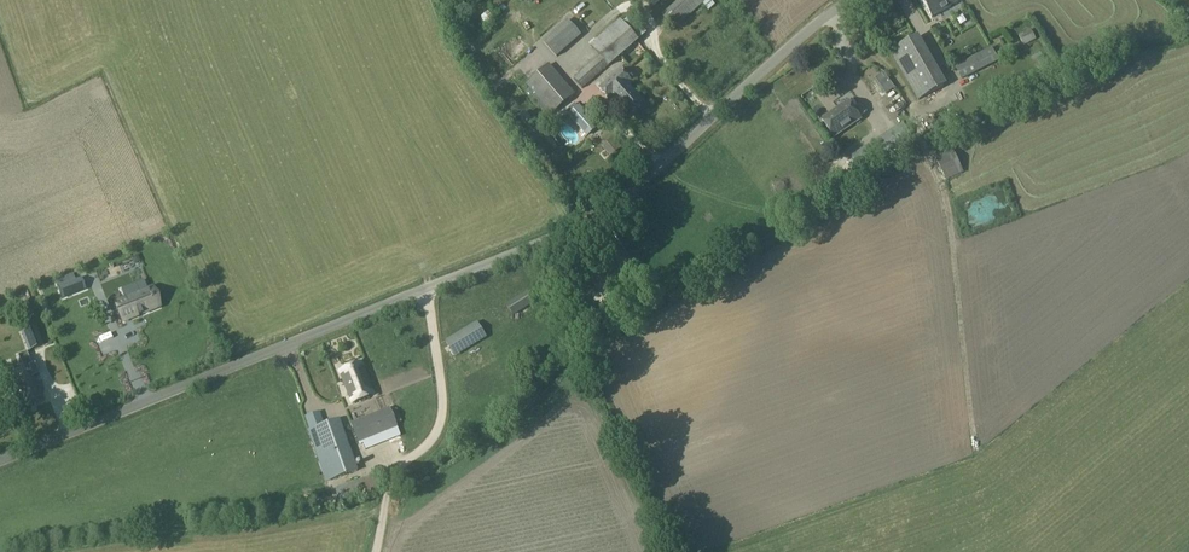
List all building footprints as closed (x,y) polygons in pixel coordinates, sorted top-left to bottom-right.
[(508,11),(499,0),(481,16),(489,26),(508,11)] [(552,1),(552,0),(539,0),(530,7),(535,13),(552,1)] [(711,0),(678,0),(661,15),(673,29),(703,3),(708,10),(715,4),(711,0)] [(957,0),(924,0),(922,1),(932,18),(958,2),(957,0)] [(950,14),(957,25),(966,20),(960,8),(950,14)] [(590,45),(599,55),(573,78),(583,88),(608,66),(609,67),(639,41),(639,40),(646,33),(631,16),(624,23),(620,19),(590,45)] [(567,19),(542,41),(556,57),(581,35),(567,19)] [(1036,39),(1031,29),(1019,35),(1024,45),(1036,39)] [(944,85),(916,37),(891,52),(919,100),(944,85)] [(997,46),(979,54),(954,67),(960,79),(1003,58),(997,46)] [(575,94),(550,63),(526,83),(548,108),(542,113),(546,118),(552,113),(553,114),(575,94)] [(620,69),(599,88),(610,101),(614,98),(630,115),(644,103),(628,85),(632,81),(620,69)] [(849,101),(822,120),(834,137),(861,118),(860,117),(866,113),(860,104),(854,108),(849,101)] [(579,105),(568,115),(586,136),(598,126),(579,105)] [(963,172),(952,149),(935,157),(946,180),(963,172)] [(997,188),(957,199),(964,223),(972,220),(973,222),(1005,213),(997,188)] [(74,294),(69,283),(58,287),(62,299),(74,294)] [(125,298),(115,302),(123,322),(149,312),(155,309),(152,301),(153,301),(152,297),(150,298),(147,290),(142,292),(139,283),(122,290),(125,298)] [(528,291),(506,304),(514,315),(535,302),(528,291)] [(477,322),(445,341),(453,352),(455,356),(486,337),(484,333),(477,322)] [(43,346),(36,328),(22,333),(29,351),(43,346)] [(81,360),(61,366),(64,375),(84,369),(81,360)] [(31,373),(10,381),(22,410),(43,401),(33,377),(39,374),(35,363),(31,364),(28,366),(31,373)] [(372,395),(359,363),(339,371),(352,403),(372,395)] [(66,380),(84,376),(83,371),(65,375),(66,380)] [(396,410),(390,413),(389,408),(373,415),(375,419),(352,428),(358,443),(396,428),(395,424),(401,422),(396,410)] [(357,471),(339,419),(313,428),(332,480),(357,471)]
